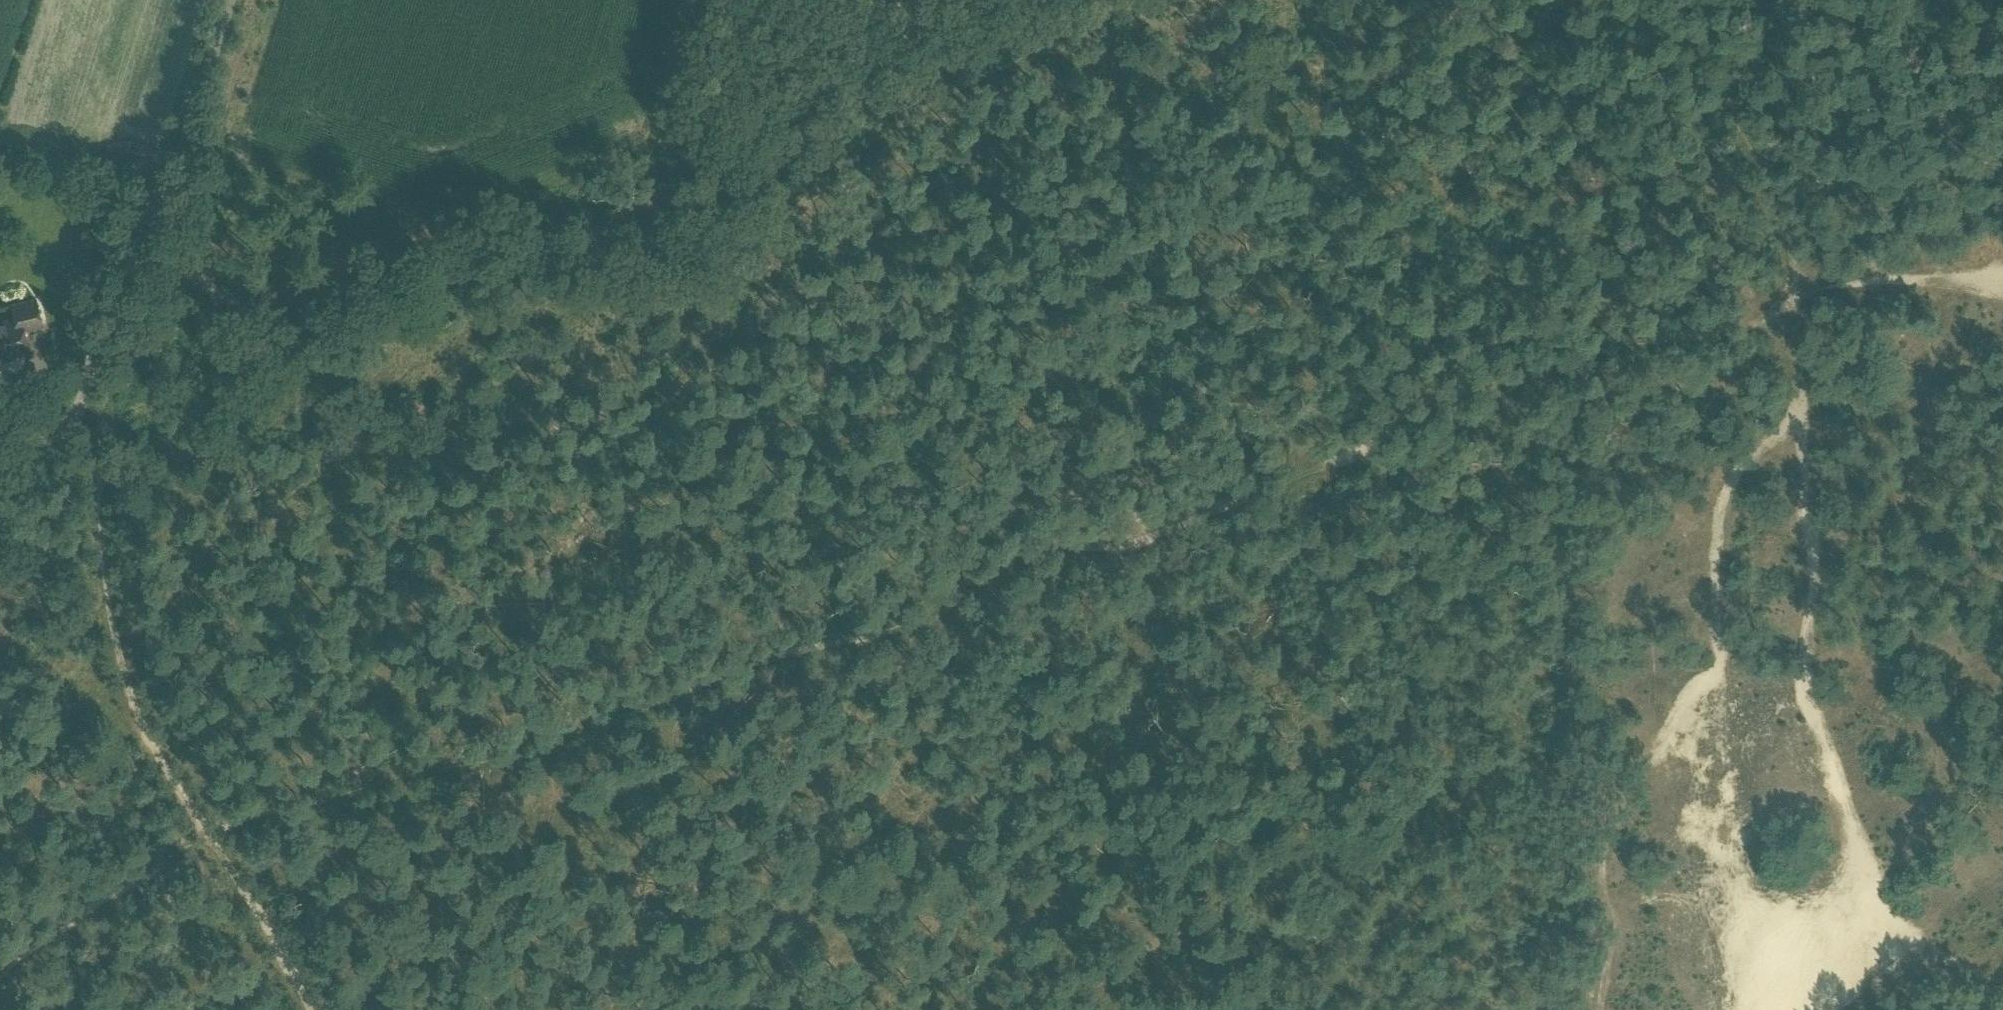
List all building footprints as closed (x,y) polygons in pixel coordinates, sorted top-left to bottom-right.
[(36,300),(12,306),(15,320),(0,323),(0,357),(29,350),(24,329),(42,325),(36,300)]
